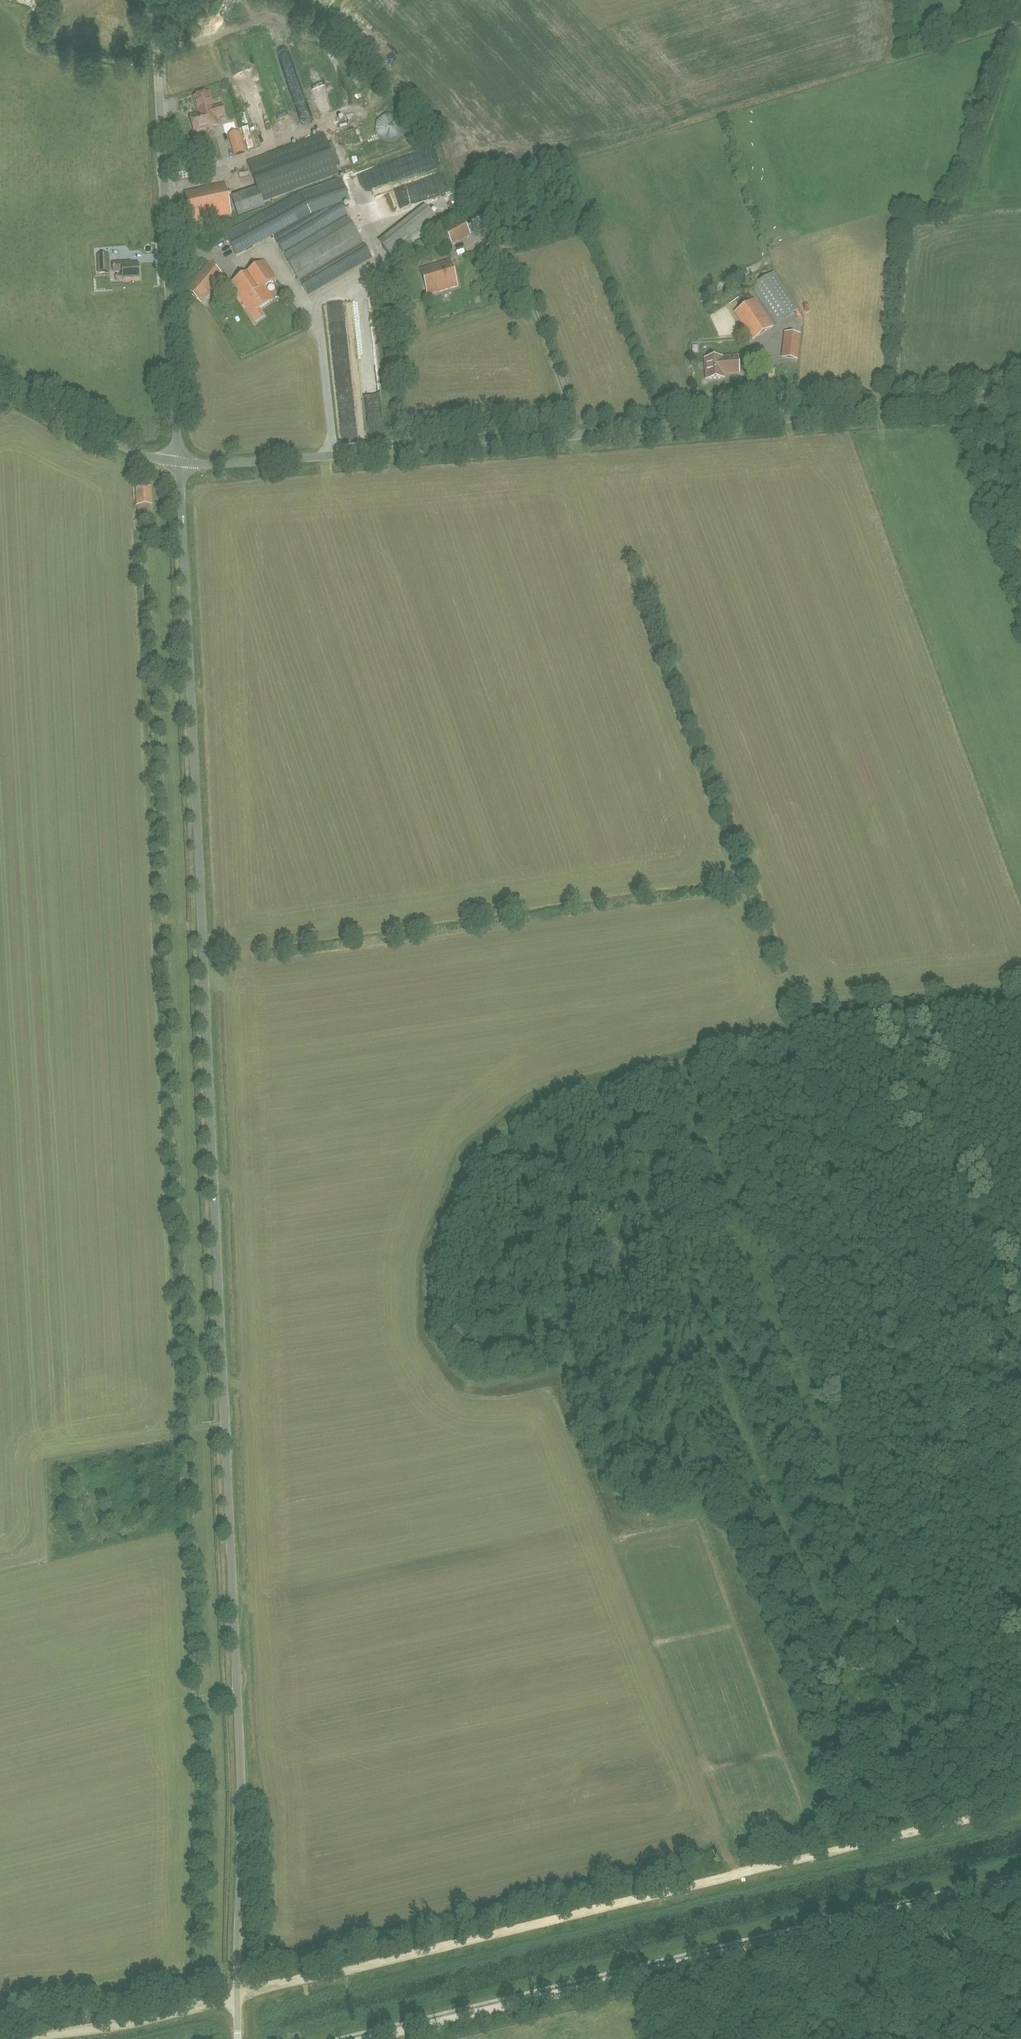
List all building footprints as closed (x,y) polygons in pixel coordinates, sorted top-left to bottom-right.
[(207,93),(193,97),(198,114),(190,117),(194,131),(217,124),(215,117),(224,114),(221,105),(212,108),(207,93)] [(386,147),(404,140),(399,126),(401,126),(396,115),(377,122),(386,147)] [(228,135),(231,143),(241,140),(239,132),(228,135)] [(338,174),(324,135),(248,163),(254,181),(262,202),(338,174)] [(336,152),(345,149),(340,136),(332,139),(336,152)] [(400,214),(379,229),(380,235),(389,247),(393,245),(427,220),(434,218),(428,210),(425,199),(424,199),(421,202),(416,203),(411,207),(405,209),(423,195),(427,194),(439,210),(449,207),(454,203),(445,174),(403,187),(395,193),(398,198),(393,201),(394,206),(400,214)] [(225,183),(185,192),(191,222),(231,214),(225,183)] [(317,225),(300,193),(224,234),(235,255),(273,235),(279,247),(308,295),(372,257),(343,209),(317,225)] [(470,231),(481,228),(477,216),(466,219),(470,231)] [(433,218),(383,254),(389,262),(439,226),(433,218)] [(448,226),(443,229),(452,245),(457,242),(448,226)] [(110,246),(111,254),(121,253),(121,245),(110,246)] [(110,272),(109,255),(98,255),(99,272),(110,272)] [(230,284),(255,322),(265,316),(260,308),(273,300),(264,286),(276,279),(264,261),(243,275),(245,278),(240,281),(238,278),(230,284)] [(420,269),(428,294),(457,285),(450,261),(439,264),(439,265),(433,267),(433,266),(420,269)] [(113,271),(122,271),(122,279),(139,278),(138,265),(131,265),(131,262),(113,263),(113,271)] [(201,302),(224,276),(209,262),(186,288),(201,302)] [(751,288),(775,324),(797,310),(773,273),(751,288)] [(772,326),(754,299),(735,312),(753,339),(772,326)] [(331,304),(337,388),(339,387),(339,395),(353,394),(346,300),(335,301),(335,304),(331,304)] [(356,310),(360,349),(374,348),(371,309),(356,310)] [(782,358),(796,359),(799,334),(785,333),(782,358)] [(721,358),(721,357),(705,358),(707,378),(723,377),(722,373),(738,372),(737,357),(721,358)] [(363,361),(365,376),(376,375),(374,360),(363,361)] [(149,522),(148,505),(153,505),(151,486),(135,487),(137,506),(138,506),(139,523),(149,522)]
